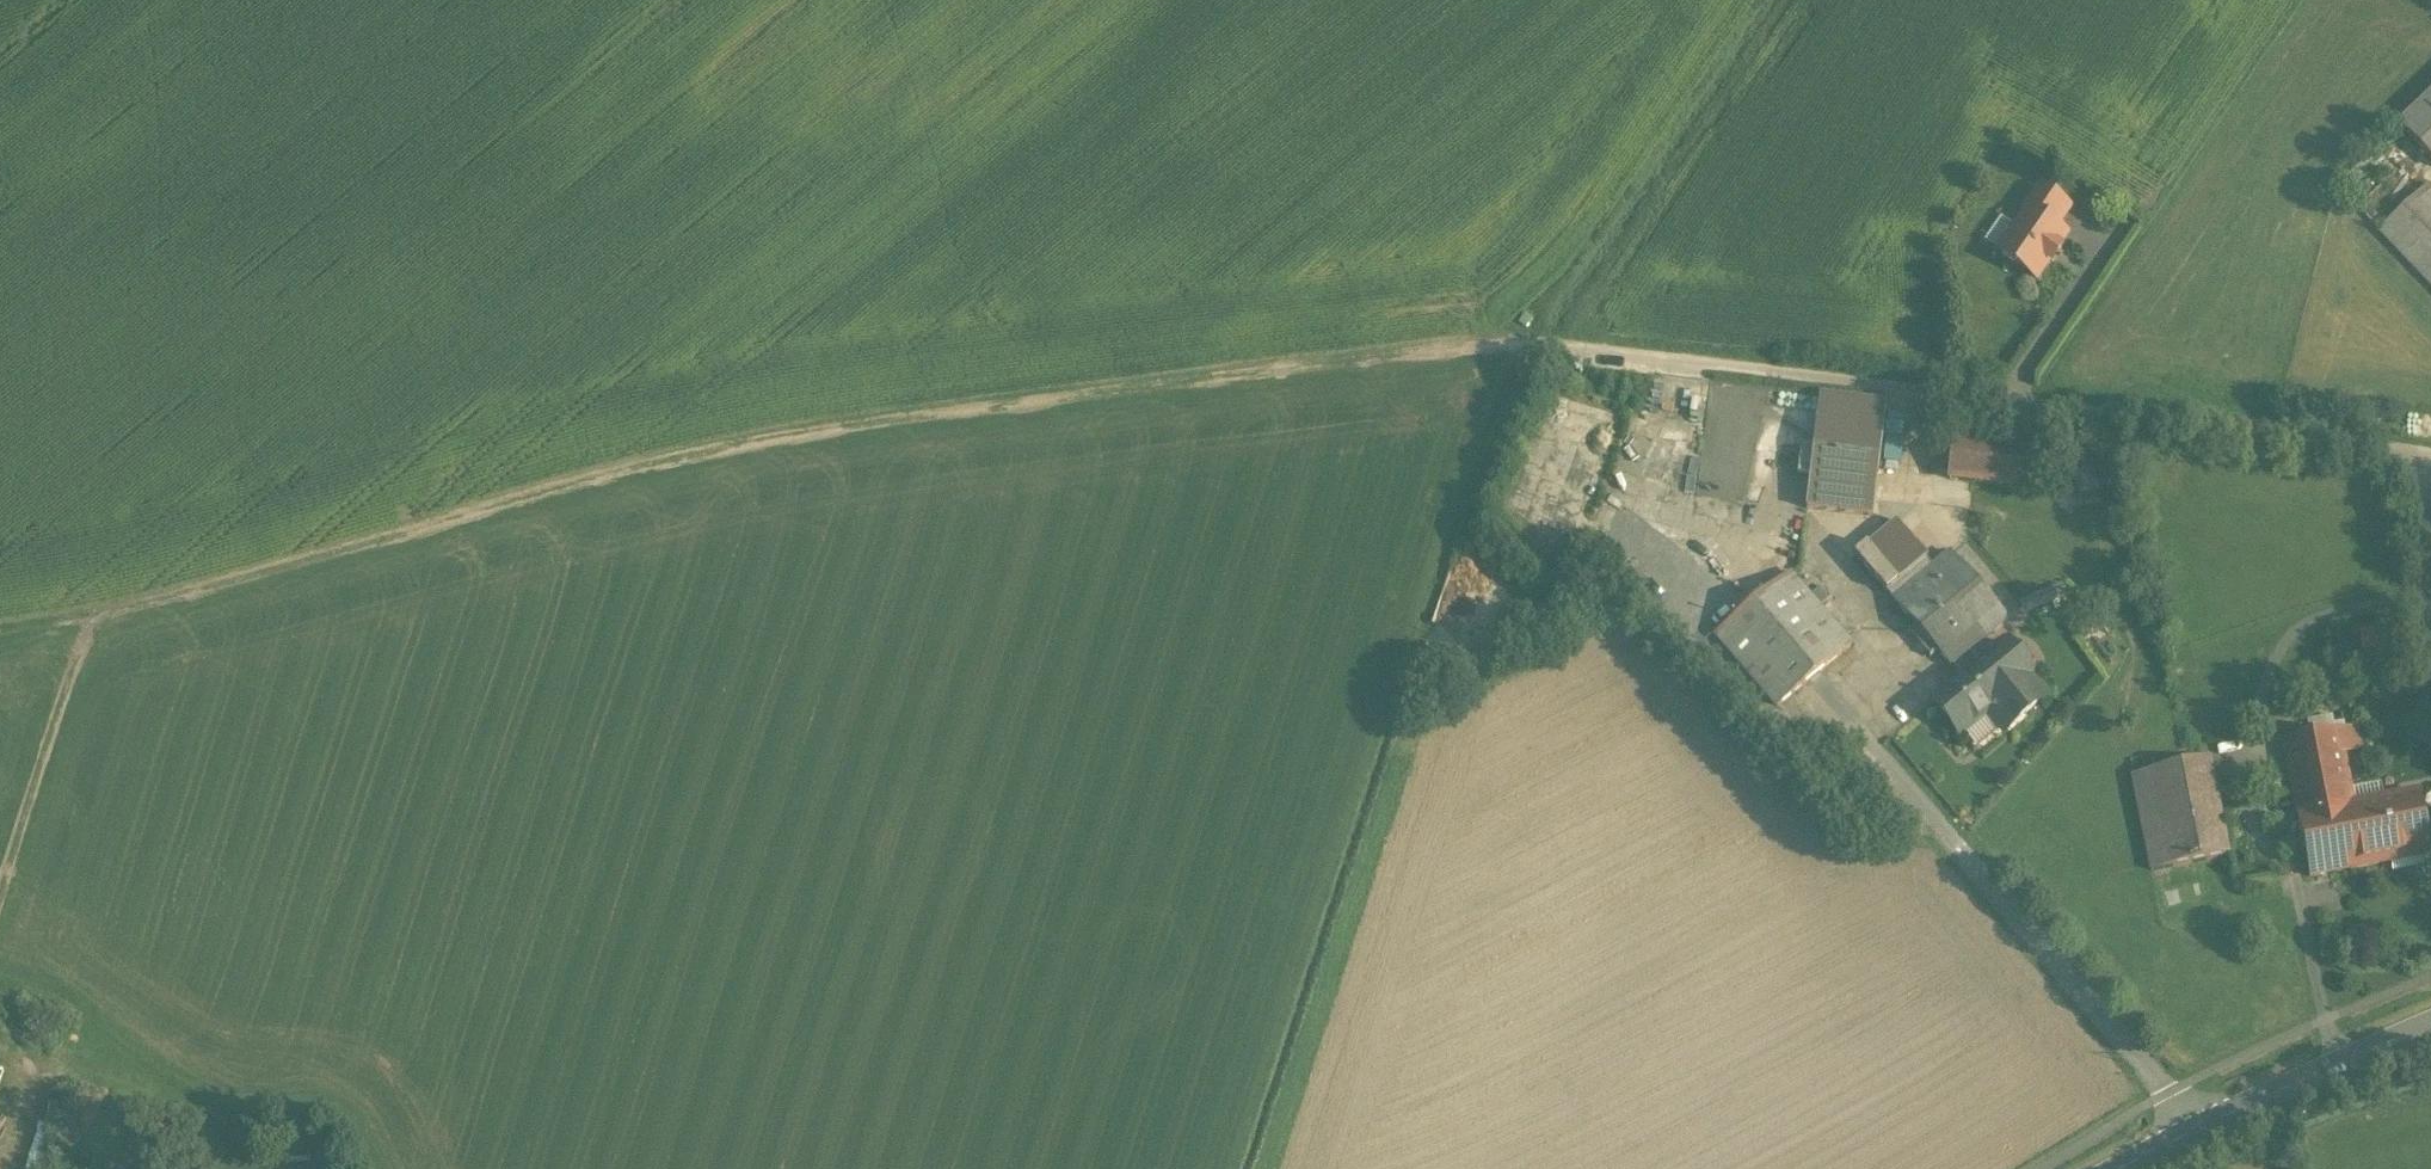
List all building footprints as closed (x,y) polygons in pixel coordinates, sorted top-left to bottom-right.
[(2396,130),(2430,163),(2430,93),(2396,130)] [(2069,208),(2039,188),(2024,210),(2027,212),(2028,211),(2054,229),(2069,208)] [(2424,190),(2379,235),(2430,287),(2430,197),(2424,190)] [(2054,229),(2028,211),(2027,212),(1999,254),(2035,279),(2047,260),(2051,263),(2060,250),(2056,247),(2064,236),(2054,229)] [(1886,404),(1820,396),(1806,509),(1873,517),(1886,404)] [(2038,452),(1953,442),(1949,480),(2033,490),(2038,452)] [(2091,471),(2074,476),(2080,497),(2097,493),(2091,471)] [(1898,526),(1869,550),(1897,583),(1926,560),(1898,526)] [(1869,550),(1868,548),(1855,556),(1893,600),(1904,592),(1897,583),(1869,550)] [(1950,555),(1933,569),(1926,560),(1897,583),(1904,592),(1893,600),(1916,626),(1908,633),(1931,658),(1938,652),(1951,667),(1952,665),(1967,653),(2007,621),(1950,555)] [(1791,576),(1721,636),(1782,707),(1853,646),(1791,576)] [(2028,614),(2069,595),(2063,584),(2022,603),(2028,614)] [(2032,677),(2005,645),(1978,666),(2006,698),(1988,713),(2003,732),(2045,697),(2030,678),(2032,677)] [(1967,653),(1952,665),(1963,678),(1934,702),(1961,735),(1988,713),(2006,698),(1978,666),(1977,666),(1967,653)] [(2355,729),(2283,743),(2298,818),(2354,807),(2344,757),(2360,754),(2355,729)] [(2212,764),(2137,775),(2150,870),(2225,860),(2212,764)] [(2354,807),(2298,818),(2310,877),(2430,854),(2418,794),(2354,807)]
